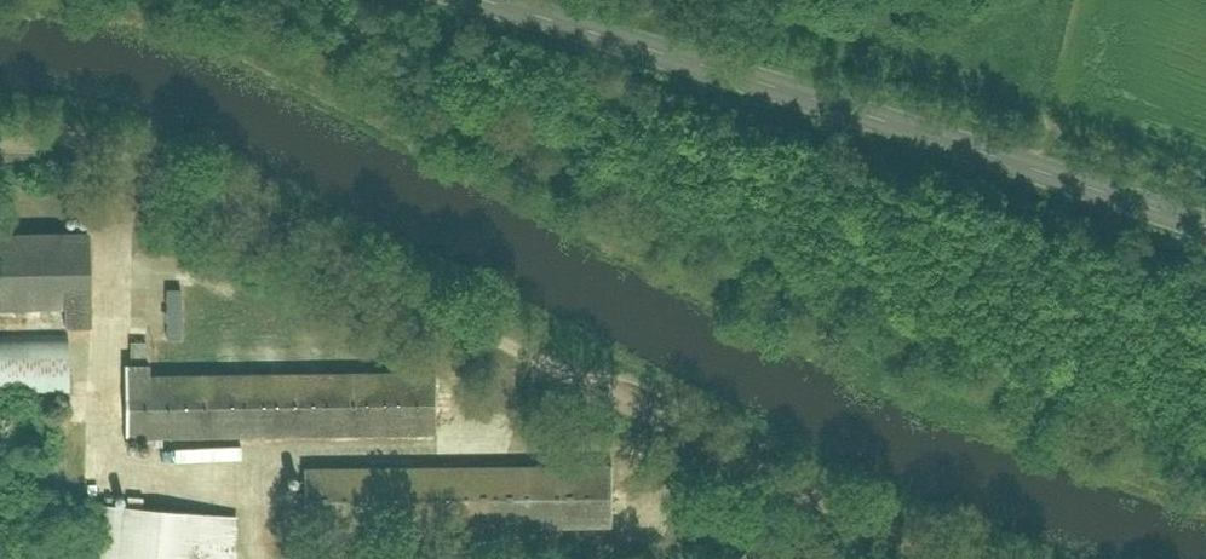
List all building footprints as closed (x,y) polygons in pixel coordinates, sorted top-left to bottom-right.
[(91,241),(0,242),(0,320),(63,320),(64,336),(92,336),(91,241)] [(147,289),(149,339),(166,338),(164,288),(147,289)] [(199,316),(198,333),(238,335),(238,317),(199,316)] [(69,399),(69,343),(0,343),(0,399),(69,399)] [(443,442),(442,381),(133,384),(134,445),(443,442)] [(615,536),(615,475),(306,479),(306,539),(615,536)] [(234,521),(82,507),(77,558),(230,558),(234,521)]
